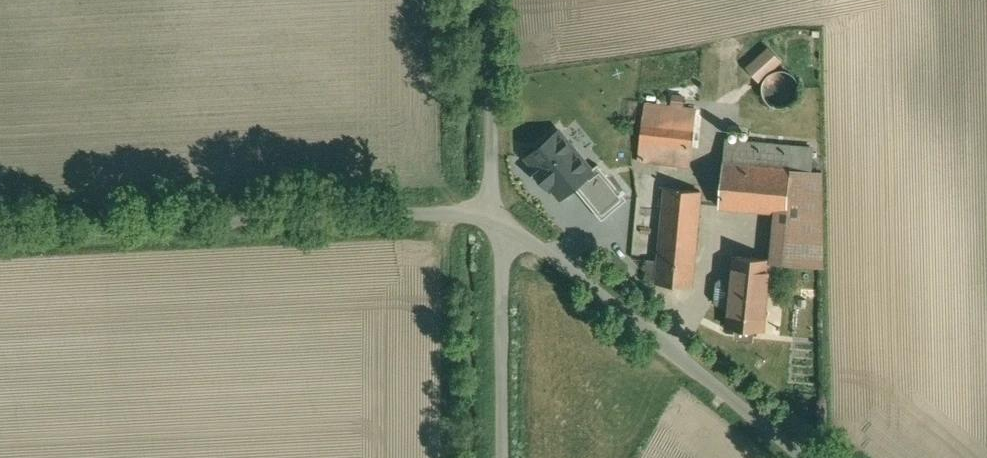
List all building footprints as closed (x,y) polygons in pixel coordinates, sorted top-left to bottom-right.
[(746,66),(759,81),(783,60),(770,46),(746,66)] [(798,95),(800,88),(798,80),(794,74),(788,70),(780,69),(773,71),(767,75),(763,81),(762,88),(763,96),(768,102),(774,106),(781,107),(788,105),(794,101),(798,95)] [(696,109),(645,103),(638,160),(690,166),(696,109)] [(524,157),(561,200),(595,171),(558,128),(524,157)] [(793,146),(726,139),(719,206),(775,211),(787,212),(791,168),(793,146)] [(822,172),(791,168),(787,212),(775,211),(771,259),(771,260),(824,265),(822,172)] [(701,190),(666,187),(659,261),(648,260),(646,280),(657,281),(657,283),(692,286),(701,190)] [(771,259),(735,255),(728,326),(763,329),(771,260),(771,259)]
